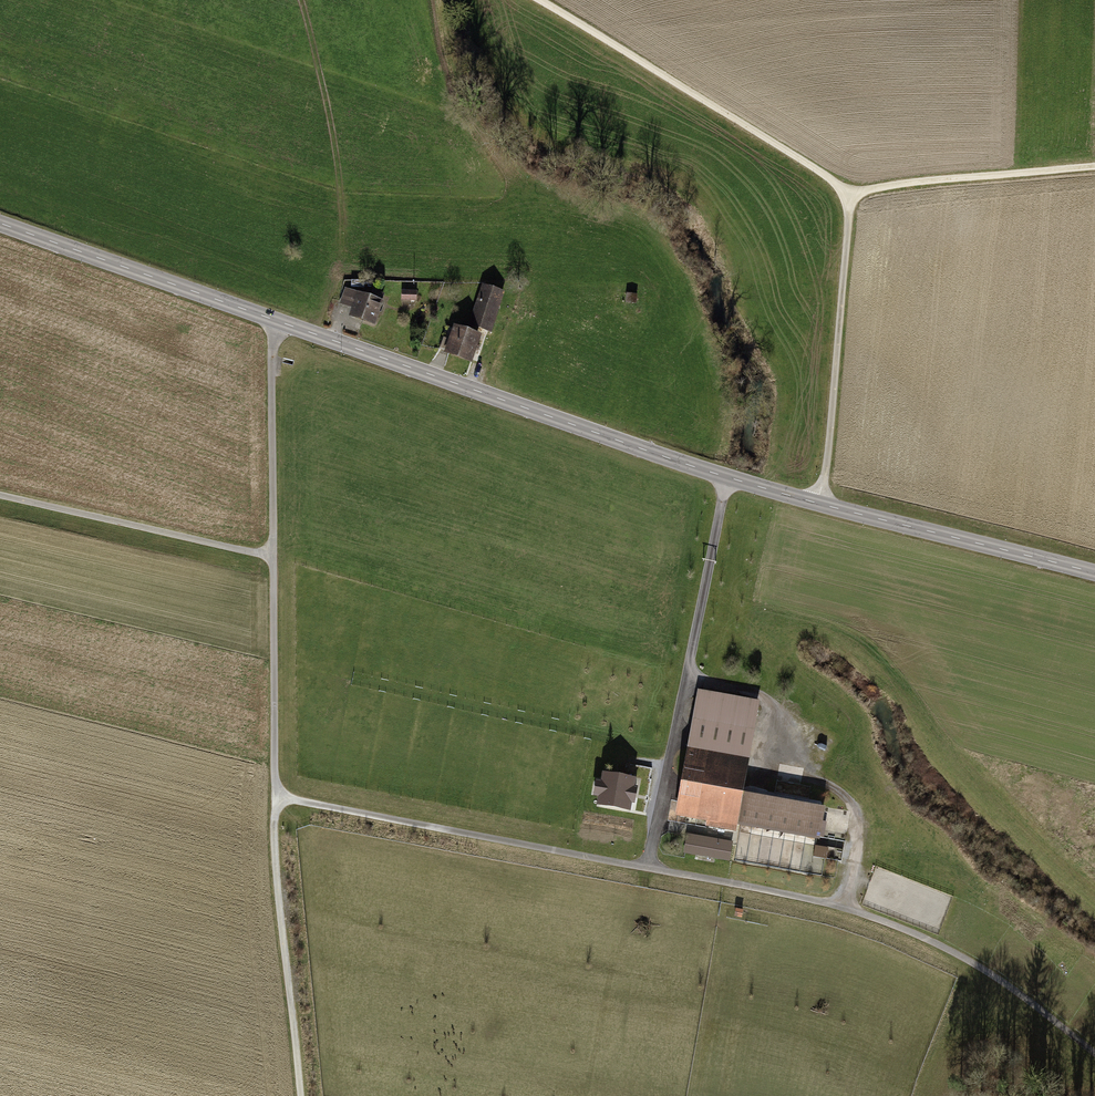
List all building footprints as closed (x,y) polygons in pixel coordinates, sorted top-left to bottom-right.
[(505,295),(483,288),(469,327),(492,334),(505,295)] [(373,330),(385,297),(371,292),(369,299),(344,291),(339,306),(350,311),(347,320),(373,330)] [(418,293),(402,292),(401,303),(418,304),(418,293)] [(529,303),(519,300),(516,311),(525,314),(529,303)] [(437,305),(435,310),(451,315),(454,306),(446,304),(446,307),(437,305)] [(480,339),(452,329),(443,357),(471,367),(480,339)] [(759,701),(697,690),(674,819),(706,825),(705,829),(816,849),(825,803),(809,800),(811,791),(772,784),(770,793),(743,788),(759,701)] [(645,762),(626,758),(625,765),(643,769),(645,762)] [(637,783),(602,777),(597,805),(632,812),(637,783)] [(739,846),(688,837),(684,857),(735,866),(739,846)] [(807,857),(764,849),(760,871),(802,879),(807,857)]
